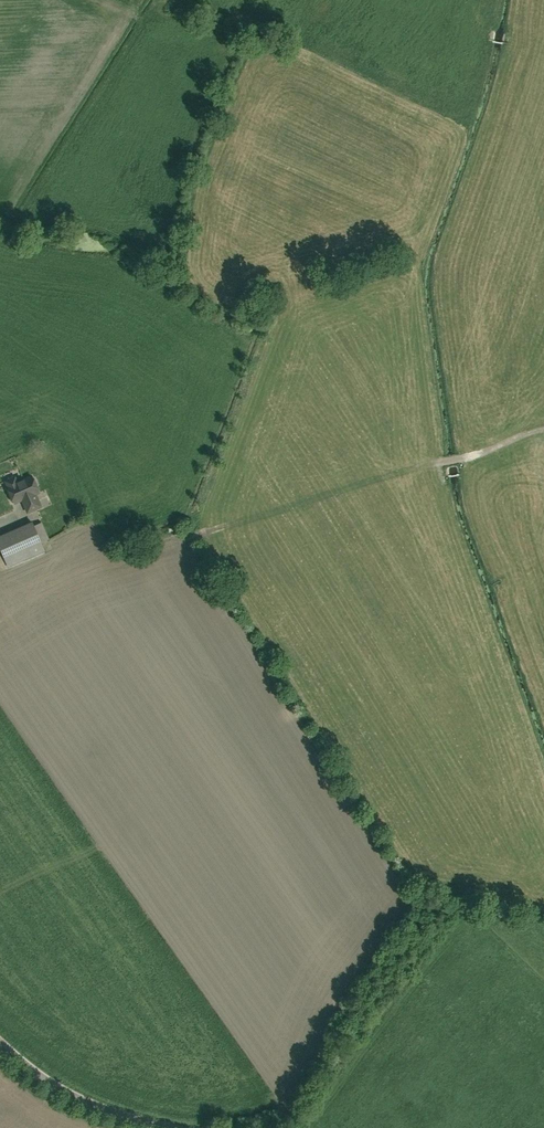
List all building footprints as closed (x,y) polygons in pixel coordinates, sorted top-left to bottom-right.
[(24,499),(22,500),(27,512),(41,507),(35,494),(39,493),(31,476),(23,480),(28,491),(25,492),(26,495),(23,496),(24,499)] [(28,491),(23,480),(17,483),(15,478),(6,482),(8,487),(7,487),(14,503),(22,500),(24,499),(23,496),(26,495),(25,492),(28,491)] [(0,536),(0,548),(8,566),(44,551),(32,522),(0,536)]
